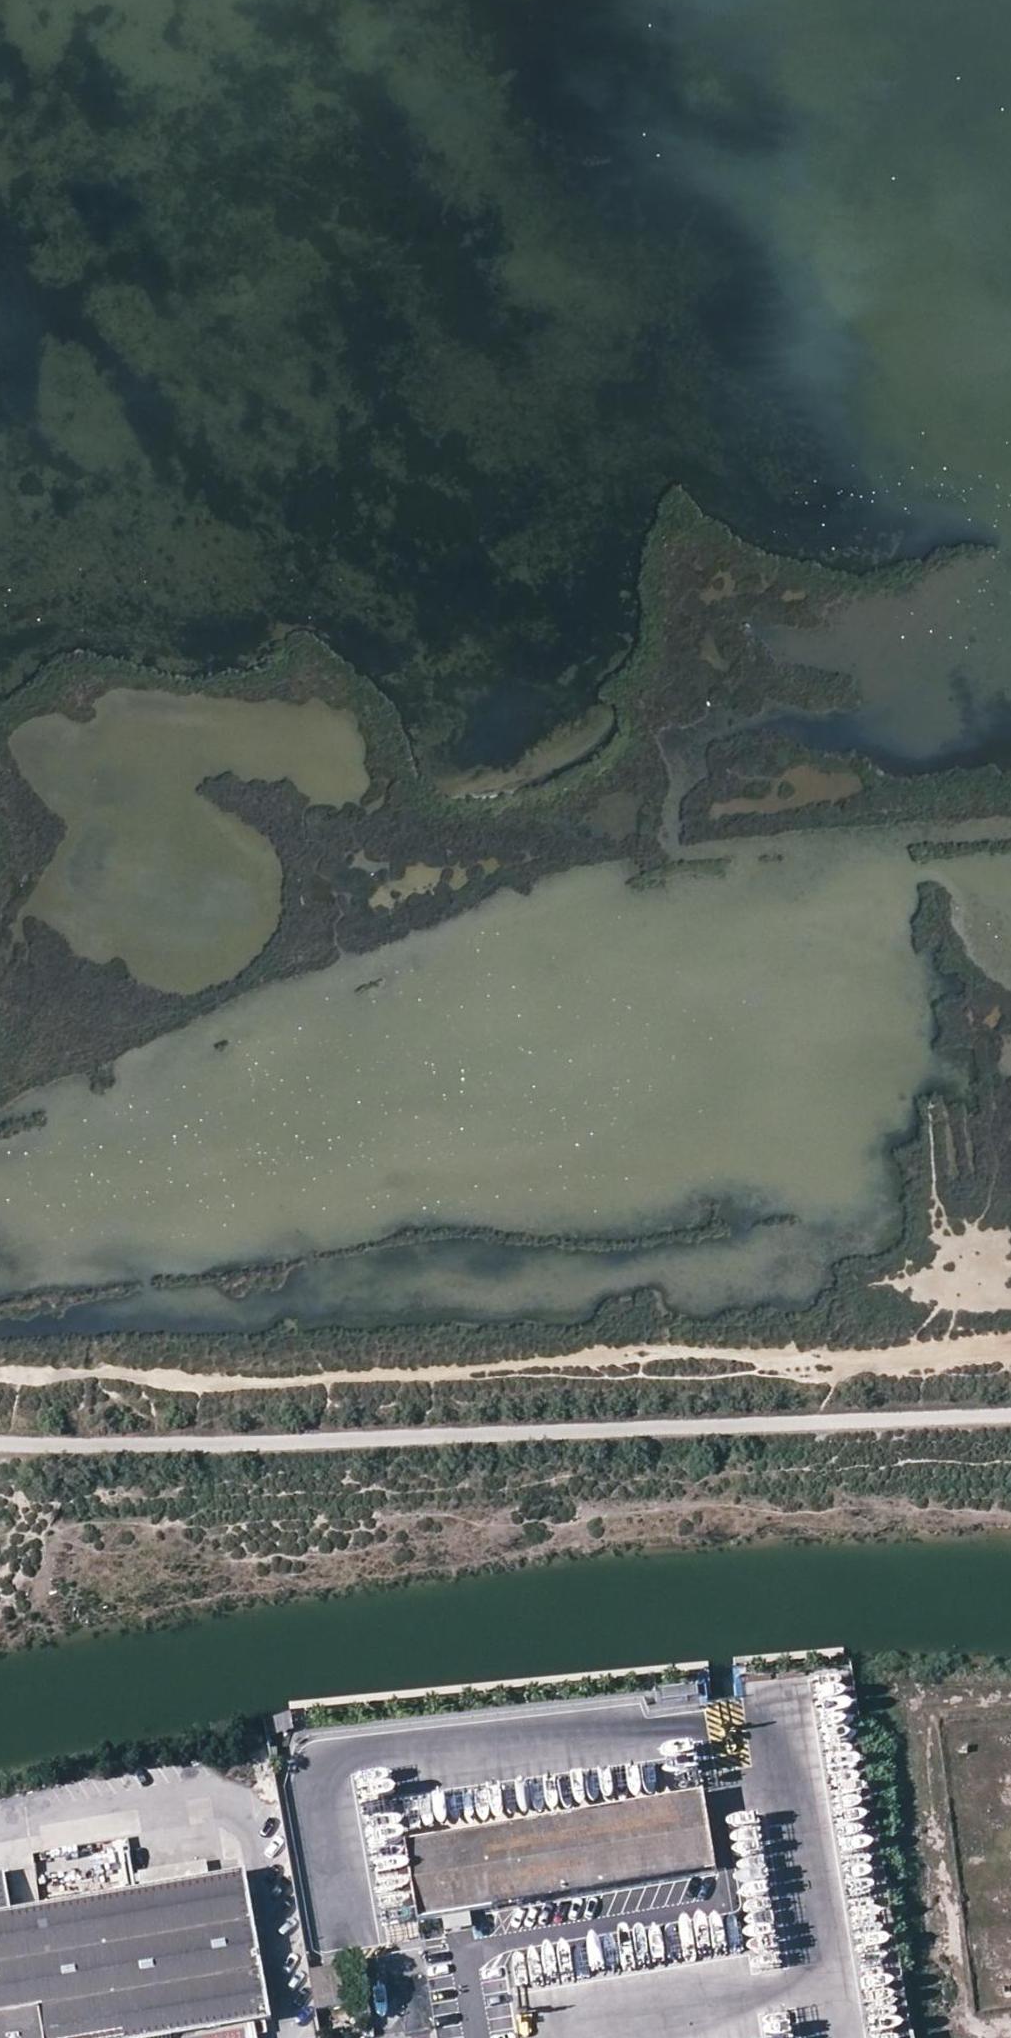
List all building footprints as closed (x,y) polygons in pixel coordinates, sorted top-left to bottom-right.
[(835,1703),(821,1703),(821,1729),(835,1729),(835,1703)] [(662,1747),(531,1769),(538,1812),(669,1791),(662,1747)] [(405,1842),(417,1920),(715,1869),(703,1793),(405,1842)] [(221,2028),(247,2024),(270,2020),(245,1872),(17,1911),(9,1868),(0,1869),(0,2037),(222,2037),(221,2028)] [(247,2024),(221,2028),(222,2037),(249,2037),(247,2024)]
